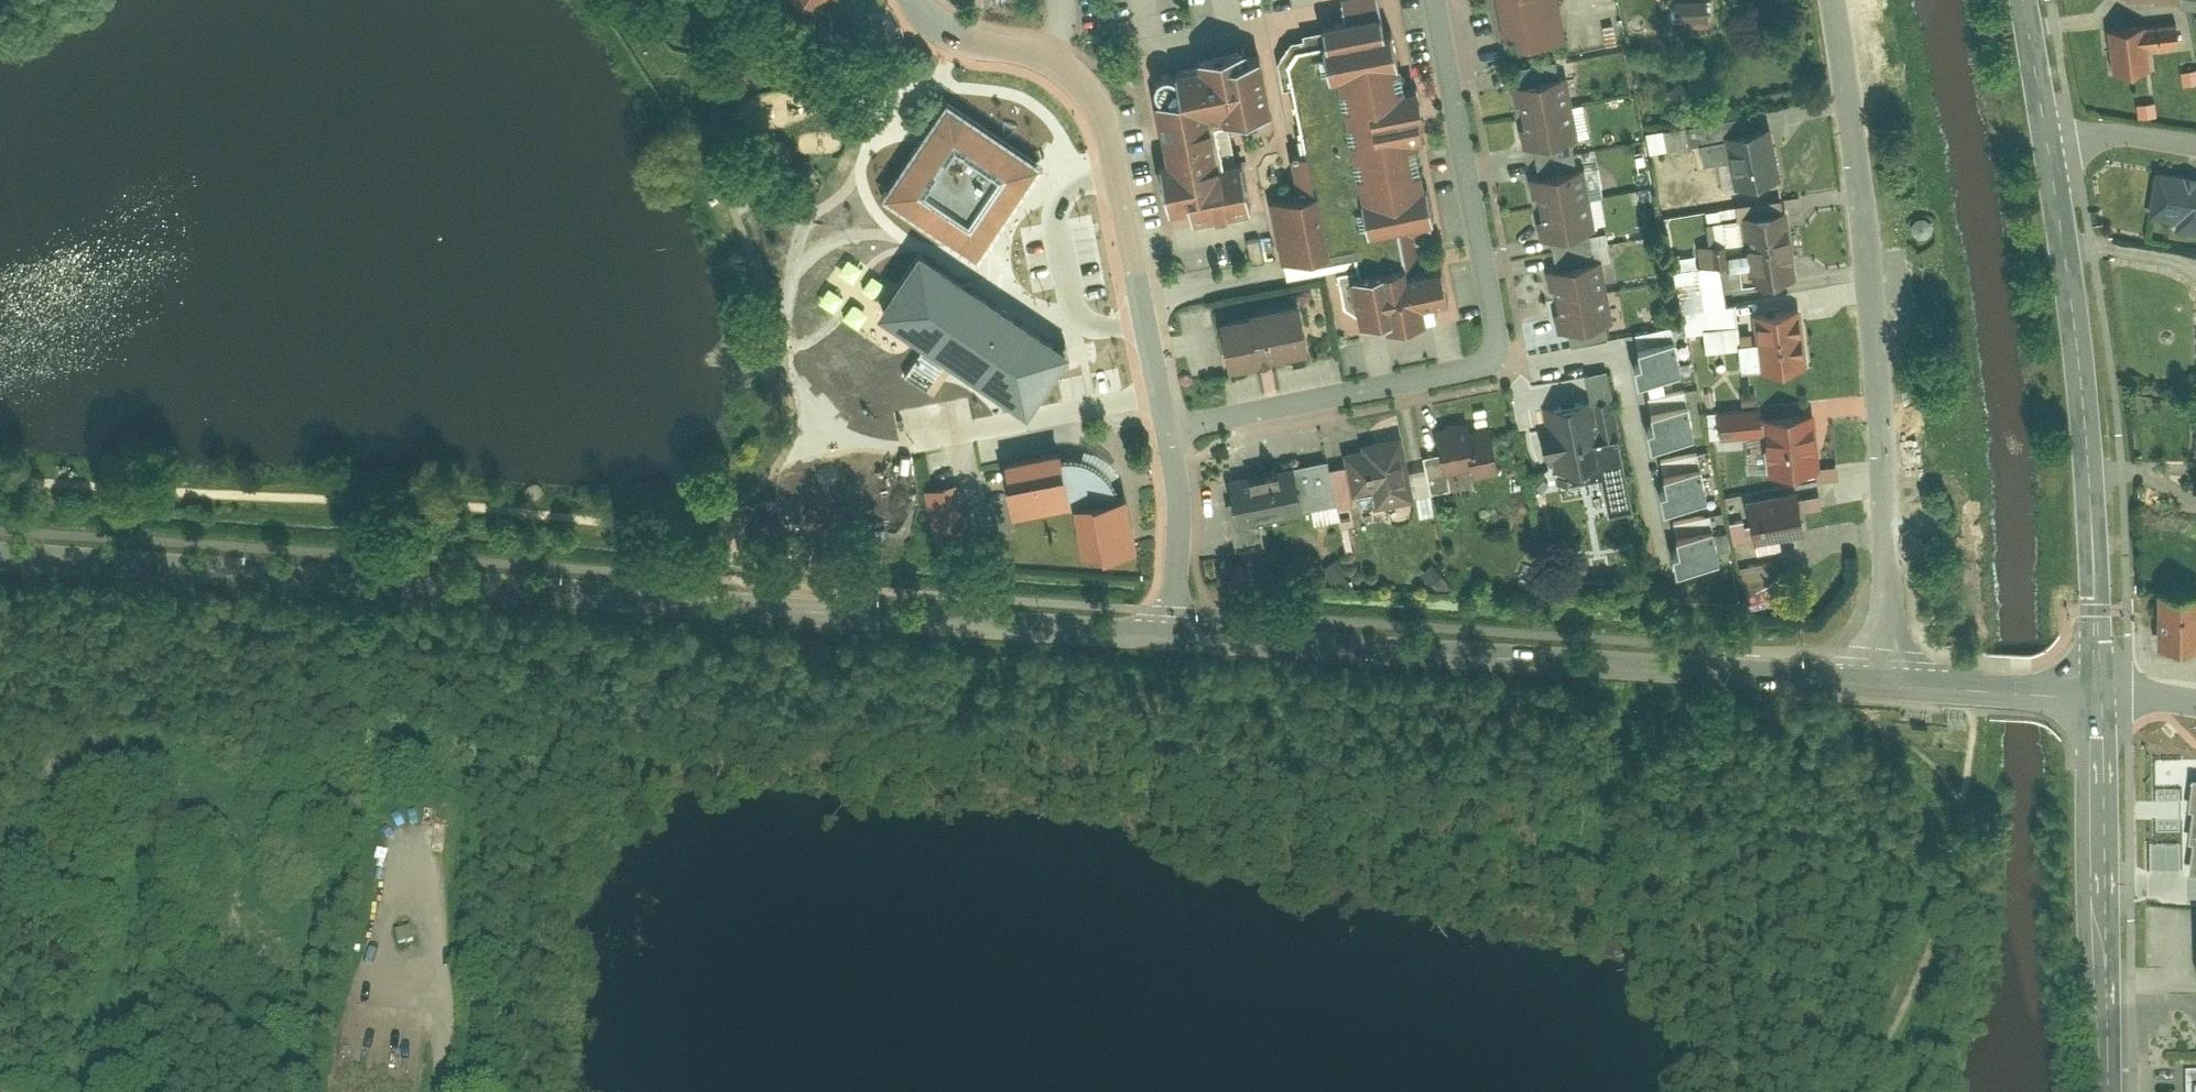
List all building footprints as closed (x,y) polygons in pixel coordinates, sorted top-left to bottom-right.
[(818,10),(825,0),(803,0),(818,10)] [(1440,303),(1453,301),(1444,264),(1416,271),(1409,232),(1439,225),(1419,138),(1431,137),(1420,81),(1407,83),(1395,30),(1389,31),(1380,0),(1343,0),(1346,17),(1325,20),(1328,39),(1297,45),(1290,53),(1289,61),(1304,153),(1290,155),(1293,187),(1271,190),(1282,264),(1358,251),(1361,269),(1341,271),(1348,306),(1360,316),(1374,326),(1389,327),(1443,316),(1440,303)] [(1506,42),(1520,40),(1521,48),(1567,38),(1559,0),(1498,0),(1506,42)] [(2107,25),(2112,66),(2150,61),(2147,42),(2177,39),(2175,21),(2145,24),(2145,21),(2107,25)] [(1245,153),(1233,155),(1226,120),(1271,111),(1261,53),(1230,60),(1227,49),(1199,54),(1199,63),(1171,69),(1160,73),(1152,86),(1150,98),(1169,212),(1192,207),(1194,222),(1238,214),(1236,207),(1254,204),(1245,153)] [(1523,82),(1512,84),(1516,110),(1523,110),(1526,125),(1519,126),(1523,146),(1535,146),(1540,173),(1530,174),(1533,196),(1539,195),(1543,218),(1538,219),(1542,238),(1549,237),(1555,267),(1549,268),(1552,287),(1556,287),(1560,309),(1555,310),(1559,331),(1566,330),(1570,347),(1611,340),(1608,325),(1619,324),(1604,258),(1595,259),(1590,234),(1601,233),(1589,170),(1579,172),(1573,142),(1584,141),(1570,76),(1561,77),(1557,61),(1519,69),(1523,82)] [(2181,68),(2183,81),(2195,78),(2195,65),(2181,68)] [(1043,156),(942,90),(877,188),(978,254),(1043,156)] [(2154,99),(2136,101),(2138,114),(2156,112),(2154,99)] [(1688,143),(1684,124),(1648,131),(1652,150),(1688,143)] [(1705,162),(1727,160),(1732,185),(1784,177),(1774,128),(1699,141),(1705,162)] [(2149,213),(2176,217),(2175,225),(2195,228),(2195,175),(2156,169),(2149,213)] [(1699,182),(1674,174),(1663,205),(1686,213),(1699,182)] [(1801,286),(1788,208),(1723,217),(1725,239),(1702,242),(1705,267),(1729,263),(1736,300),(1801,286)] [(884,309),(1028,409),(1069,348),(926,247),(884,309)] [(1301,298),(1220,318),(1233,370),(1313,350),(1301,298)] [(1808,366),(1802,307),(1755,312),(1759,339),(1744,340),(1737,304),(1685,312),(1688,333),(1703,333),(1707,351),(1737,349),(1740,373),(1808,366)] [(1682,370),(1672,321),(1633,329),(1639,358),(1633,359),(1637,379),(1682,370)] [(1695,436),(1685,387),(1646,395),(1652,424),(1646,425),(1650,446),(1695,436)] [(1597,399),(1541,407),(1554,485),(1613,474),(1597,399)] [(1823,471),(1816,414),(1766,419),(1764,406),(1720,409),(1722,438),(1763,434),(1768,475),(1823,471)] [(1488,415),(1435,427),(1451,484),(1503,472),(1488,415)] [(1403,436),(1343,450),(1353,495),(1374,490),(1377,507),(1418,502),(1403,436)] [(1088,446),(1006,459),(1017,512),(1067,502),(1075,507),(1085,553),(1137,545),(1128,495),(1122,483),(1118,471),(1108,457),(1099,451),(1088,446)] [(1707,499),(1697,450),(1658,458),(1664,486),(1658,488),(1662,508),(1707,499)] [(1327,459),(1295,464),(1231,478),(1239,517),(1230,518),(1235,549),(1272,545),(1267,520),(1337,503),(1327,459)] [(963,481),(924,488),(934,530),(973,524),(963,481)] [(1799,489),(1749,500),(1760,544),(1809,535),(1799,489)] [(1720,561),(1710,512),(1672,520),(1678,548),(1671,549),(1675,570),(1720,561)] [(1733,520),(1735,541),(1749,540),(1746,519),(1733,520)] [(2160,590),(2160,643),(2195,644),(2195,590),(2160,590)]
